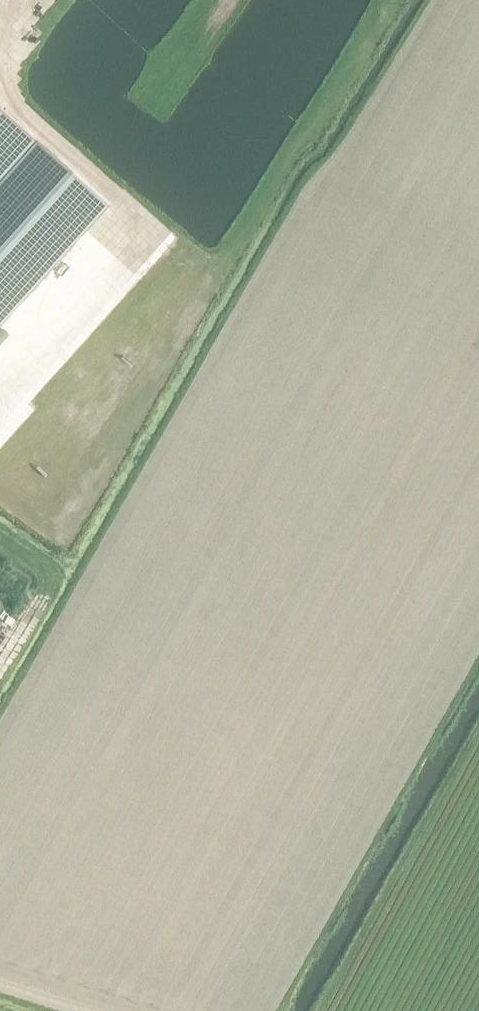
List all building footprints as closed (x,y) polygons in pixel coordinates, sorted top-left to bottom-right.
[(104,201),(0,108),(0,322),(104,201)]
